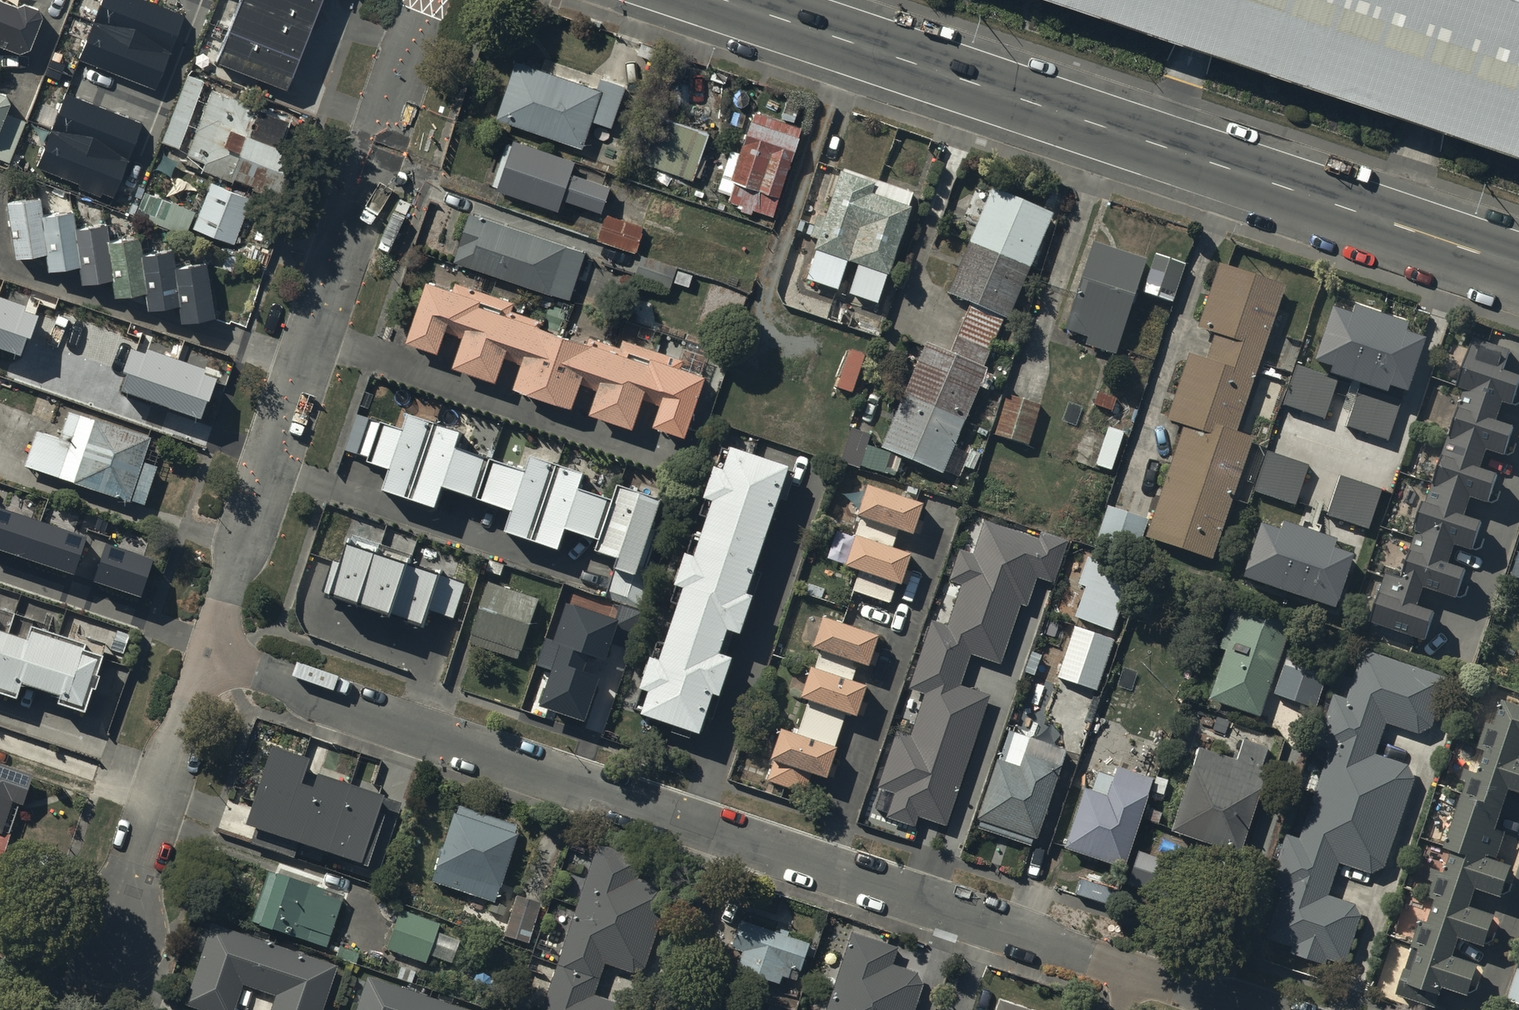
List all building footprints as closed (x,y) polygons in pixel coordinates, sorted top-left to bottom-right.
[(145,0),(104,0),(80,60),(157,91),(186,16),(145,0)] [(216,67),(286,94),(322,0),(241,0),(216,67)] [(1201,44),(1431,121),(1518,150),(1518,0),(1070,0),(1201,44)] [(16,12),(15,13),(0,7),(0,52),(18,59),(29,55),(41,23),(40,22),(40,21),(39,20),(39,19),(38,18),(37,17),(36,16),(36,15),(35,15),(34,14),(33,14),(33,13),(32,13),(31,12),(30,12),(29,11),(28,11),(27,11),(26,11),(25,11),(24,11),(23,11),(22,11),(21,11),(20,11),(19,11),(18,11),(17,11),(16,12)] [(598,93),(516,65),(495,122),(584,152),(593,125),(612,131),(626,90),(602,82),(598,93)] [(204,84),(187,77),(160,144),(179,152),(204,84)] [(142,124),(66,94),(36,169),(113,199),(142,124)] [(300,147),(283,141),(288,125),(254,114),(255,109),(210,94),(186,167),(203,173),(202,177),(281,203),(300,147)] [(10,166),(26,123),(6,116),(9,109),(8,109),(8,108),(8,107),(7,106),(7,105),(6,105),(6,104),(5,103),(4,102),(3,101),(2,100),(1,100),(1,99),(0,99),(0,162),(10,166)] [(804,131),(755,114),(741,156),(730,152),(717,193),(730,198),(728,204),(738,208),(737,211),(752,217),(754,212),(774,220),(804,131)] [(635,162),(637,163),(694,183),(695,179),(700,181),(706,163),(700,161),(708,139),(652,118),(635,162)] [(514,143),(513,145),(508,143),(491,188),(498,190),(496,194),(559,216),(563,204),(602,217),(612,189),(572,175),(576,164),(514,143)] [(855,263),(846,290),(874,301),(910,206),(906,204),(912,190),(841,164),(823,214),(815,211),(808,233),(815,236),(811,247),(814,248),(804,276),(835,287),(845,260),(855,263)] [(1050,208),(987,181),(942,287),(965,297),(944,346),(920,336),(876,441),(939,468),(984,362),(980,360),(1001,311),(1005,313),(1050,208)] [(251,202),(210,185),(192,232),(234,247),(251,202)] [(39,204),(3,207),(12,263),(44,259),(46,276),(77,273),(79,290),(113,285),(115,300),(145,296),(148,312),(179,308),(182,325),(216,319),(205,267),(173,272),(171,256),(140,259),(138,242),(107,246),(105,229),(74,233),(72,217),(40,220),(39,204)] [(586,255),(471,216),(455,265),(570,304),(586,255)] [(645,229),(606,216),(598,244),(636,256),(645,229)] [(1143,253),(1090,236),(1062,322),(1085,329),(1082,337),(1113,347),(1143,253)] [(1183,259),(1153,248),(1140,286),(1169,296),(1183,259)] [(678,269),(641,257),(635,278),(671,290),(678,269)] [(1238,437),(1283,290),(1284,289),(1219,267),(1197,333),(1214,339),(1206,364),(1189,358),(1166,426),(1183,431),(1145,543),(1211,565),(1252,442),(1238,437)] [(587,347),(539,331),(541,324),(512,314),(515,306),(456,284),(453,294),(428,287),(406,347),(438,358),(449,328),(466,334),(453,371),(497,387),(509,352),(525,357),(512,394),(571,414),(584,378),(600,384),(589,418),(633,433),(647,395),(658,399),(646,434),(687,448),(713,372),(624,339),(620,349),(590,338),(587,347)] [(1405,313),(1403,313),(1353,296),(1349,308),(1330,302),(1314,349),(1358,366),(1342,411),(1345,413),(1344,417),(1360,423),(1362,419),(1383,427),(1399,380),(1403,382),(1419,333),(1400,327),(1405,313)] [(22,357),(37,316),(24,312),(26,306),(0,297),(0,349),(22,357)] [(218,374),(137,345),(120,391),(202,420),(218,374)] [(1386,576),(1379,598),(1382,599),(1372,628),(1427,647),(1437,620),(1419,614),(1426,595),(1457,605),(1466,578),(1451,572),(1458,552),(1475,558),(1484,530),(1466,524),(1473,504),(1490,509),(1499,483),(1481,477),(1488,458),(1504,464),(1514,435),(1498,430),(1504,412),(1513,414),(1518,397),(1518,385),(1502,379),(1510,357),(1476,345),(1459,395),(1465,397),(1426,509),(1423,508),(1414,535),(1416,536),(1409,558),(1411,559),(1403,582),(1386,576)] [(867,359),(850,353),(835,392),(853,399),(867,359)] [(1335,380),(1294,364),(1281,403),(1321,417),(1335,380)] [(1039,399),(1004,389),(992,430),(1027,440),(1039,399)] [(602,599),(603,599),(644,612),(657,569),(648,566),(658,535),(652,532),(662,500),(610,483),(606,495),(595,491),(600,475),(522,450),(518,464),(470,449),(476,430),(402,407),(397,421),(363,410),(348,458),(368,465),(364,476),(379,480),(370,506),(442,529),(449,506),(500,522),(493,546),(563,568),(570,546),(588,551),(583,566),(610,575),(602,599)] [(35,436),(22,471),(73,490),(72,490),(128,511),(130,508),(144,513),(157,473),(143,468),(150,445),(67,417),(58,444),(35,436)] [(870,430),(851,423),(850,422),(839,457),(860,464),(870,430)] [(792,457),(728,433),(719,457),(711,454),(701,485),(710,488),(691,542),(682,539),(671,572),(680,575),(656,646),(648,643),(637,676),(646,679),(638,701),(698,721),(704,702),(711,704),(730,644),(718,640),(725,617),(738,621),(758,558),(752,556),(777,484),(782,485),(792,457)] [(1307,461),(1264,447),(1251,486),(1294,500),(1307,461)] [(1378,483),(1336,470),(1323,509),(1365,523),(1378,483)] [(921,523),(924,505),(869,487),(857,524),(859,525),(853,543),(855,543),(845,573),(859,578),(853,595),(890,608),(895,593),(899,594),(901,588),(908,590),(913,576),(907,574),(913,556),(895,549),(899,538),(913,543),(915,538),(920,540),(925,525),(921,523)] [(0,508),(0,550),(74,575),(87,537),(0,508)] [(1108,509),(1107,510),(1094,551),(1133,564),(1147,522),(1108,509)] [(1330,529),(1278,512),(1274,524),(1255,517),(1238,567),(1329,598),(1346,548),(1326,541),(1330,529)] [(1070,539),(1040,529),(1038,536),(985,518),(973,553),(959,548),(948,581),(961,586),(947,626),(932,621),(910,687),(926,692),(911,736),(898,732),(880,786),(896,791),(888,816),(913,825),(917,814),(946,824),(990,695),(960,685),(971,654),(1001,664),(1021,604),(1028,607),(1037,578),(1055,584),(1070,539)] [(339,561),(332,558),(321,592),(422,626),(428,609),(452,617),(464,583),(346,543),(339,561)] [(142,597),(154,560),(106,544),(94,581),(142,597)] [(1135,573),(1088,556),(1078,584),(1086,587),(1075,617),(1114,631),(1135,573)] [(537,593),(487,576),(486,576),(466,638),(517,655),(537,593)] [(617,619),(565,602),(552,642),(558,644),(539,705),(585,720),(599,678),(580,672),(586,654),(604,659),(617,619)] [(1268,616),(1236,605),(1234,604),(1218,652),(1225,655),(1209,703),(1260,721),(1291,630),(1266,621),(1268,616)] [(881,637),(825,618),(813,656),(820,659),(815,674),(811,673),(801,706),(808,708),(799,739),(782,734),(767,785),(805,797),(810,781),(828,787),(829,783),(833,784),(838,770),(833,768),(838,754),(836,753),(845,722),(856,725),(858,720),(865,722),(869,706),(864,705),(869,688),(853,683),(857,671),(870,675),(871,670),(876,671),(880,657),(876,656),(881,637)] [(1114,642),(1074,629),(1058,681),(1097,694),(1114,642)] [(16,709),(21,693),(56,705),(54,713),(82,722),(90,698),(93,699),(97,684),(94,683),(100,666),(81,660),(83,655),(28,637),(24,649),(0,641),(0,704),(16,709)] [(1449,683),(1448,681),(1364,654),(1349,703),(1335,698),(1318,749),(1330,753),(1301,842),(1289,838),(1273,889),(1284,892),(1268,941),(1293,950),(1291,956),(1328,968),(1329,963),(1346,968),(1362,920),(1357,908),(1330,898),(1340,866),(1371,876),(1385,872),(1416,783),(1410,769),(1378,758),(1388,727),(1417,737),(1431,733),(1449,683)] [(1287,659),(1287,660),(1274,698),(1316,712),(1329,673),(1287,659)] [(1503,707),(1495,731),(1487,729),(1479,755),(1486,757),(1480,779),(1465,774),(1463,784),(1468,786),(1447,855),(1454,858),(1448,879),(1429,873),(1427,882),(1433,884),(1428,902),(1436,905),(1429,928),(1420,926),(1398,999),(1433,1009),(1440,1009),(1445,993),(1471,1001),(1481,971),(1456,963),(1461,945),(1487,953),(1497,922),(1472,914),(1478,895),(1503,903),(1512,872),(1496,868),(1505,837),(1498,835),(1510,795),(1518,798),(1518,713),(1503,707)] [(977,825),(980,826),(978,832),(1031,849),(1032,844),(1037,845),(1067,757),(1062,755),(1062,724),(1041,717),(1034,743),(1011,733),(1001,765),(997,764),(977,825)] [(306,746),(265,733),(238,812),(377,859),(397,798),(376,791),(379,783),(312,761),(310,767),(300,764),(306,746)] [(1172,837),(1173,837),(1240,859),(1267,775),(1261,773),(1268,751),(1245,743),(1238,764),(1199,752),(1172,837)] [(0,770),(0,861),(17,811),(21,812),(31,781),(0,770)] [(1084,793),(1063,854),(1125,873),(1155,785),(1117,772),(1114,780),(1099,775),(1092,795),(1084,793)] [(506,817),(454,800),(429,875),(491,896),(513,830),(503,827),(506,817)] [(596,838),(539,1009),(625,1009),(623,1000),(595,990),(606,960),(630,968),(643,963),(667,896),(663,882),(637,873),(644,854),(596,838)] [(344,892),(267,865),(248,916),(326,944),(344,892)] [(1080,879),(1080,880),(1074,898),(1110,910),(1116,892),(1080,879)] [(540,898),(515,890),(502,933),(527,940),(540,898)] [(438,920),(398,906),(384,945),(425,959),(438,920)] [(779,977),(781,969),(788,971),(791,961),(800,964),(807,938),(739,914),(730,941),(741,945),(735,963),(779,977)] [(207,920),(180,1002),(203,1009),(229,1009),(239,982),(271,993),(265,1009),(318,1009),(335,962),(207,920)] [(851,928),(824,1009),(912,1009),(922,982),(922,981),(922,980),(922,979),(922,978),(922,977),(921,977),(921,976),(921,975),(921,974),(920,974),(920,973),(920,972),(919,972),(919,971),(918,971),(918,970),(917,970),(917,969),(916,969),(916,968),(915,968),(914,967),(913,967),(892,960),(898,944),(851,928)] [(1506,994),(1518,998),(1518,953),(1506,994)] [(366,971),(353,1009),(484,1009),(366,971)] [(992,1009),(1048,1009),(998,993),(992,1009)]
